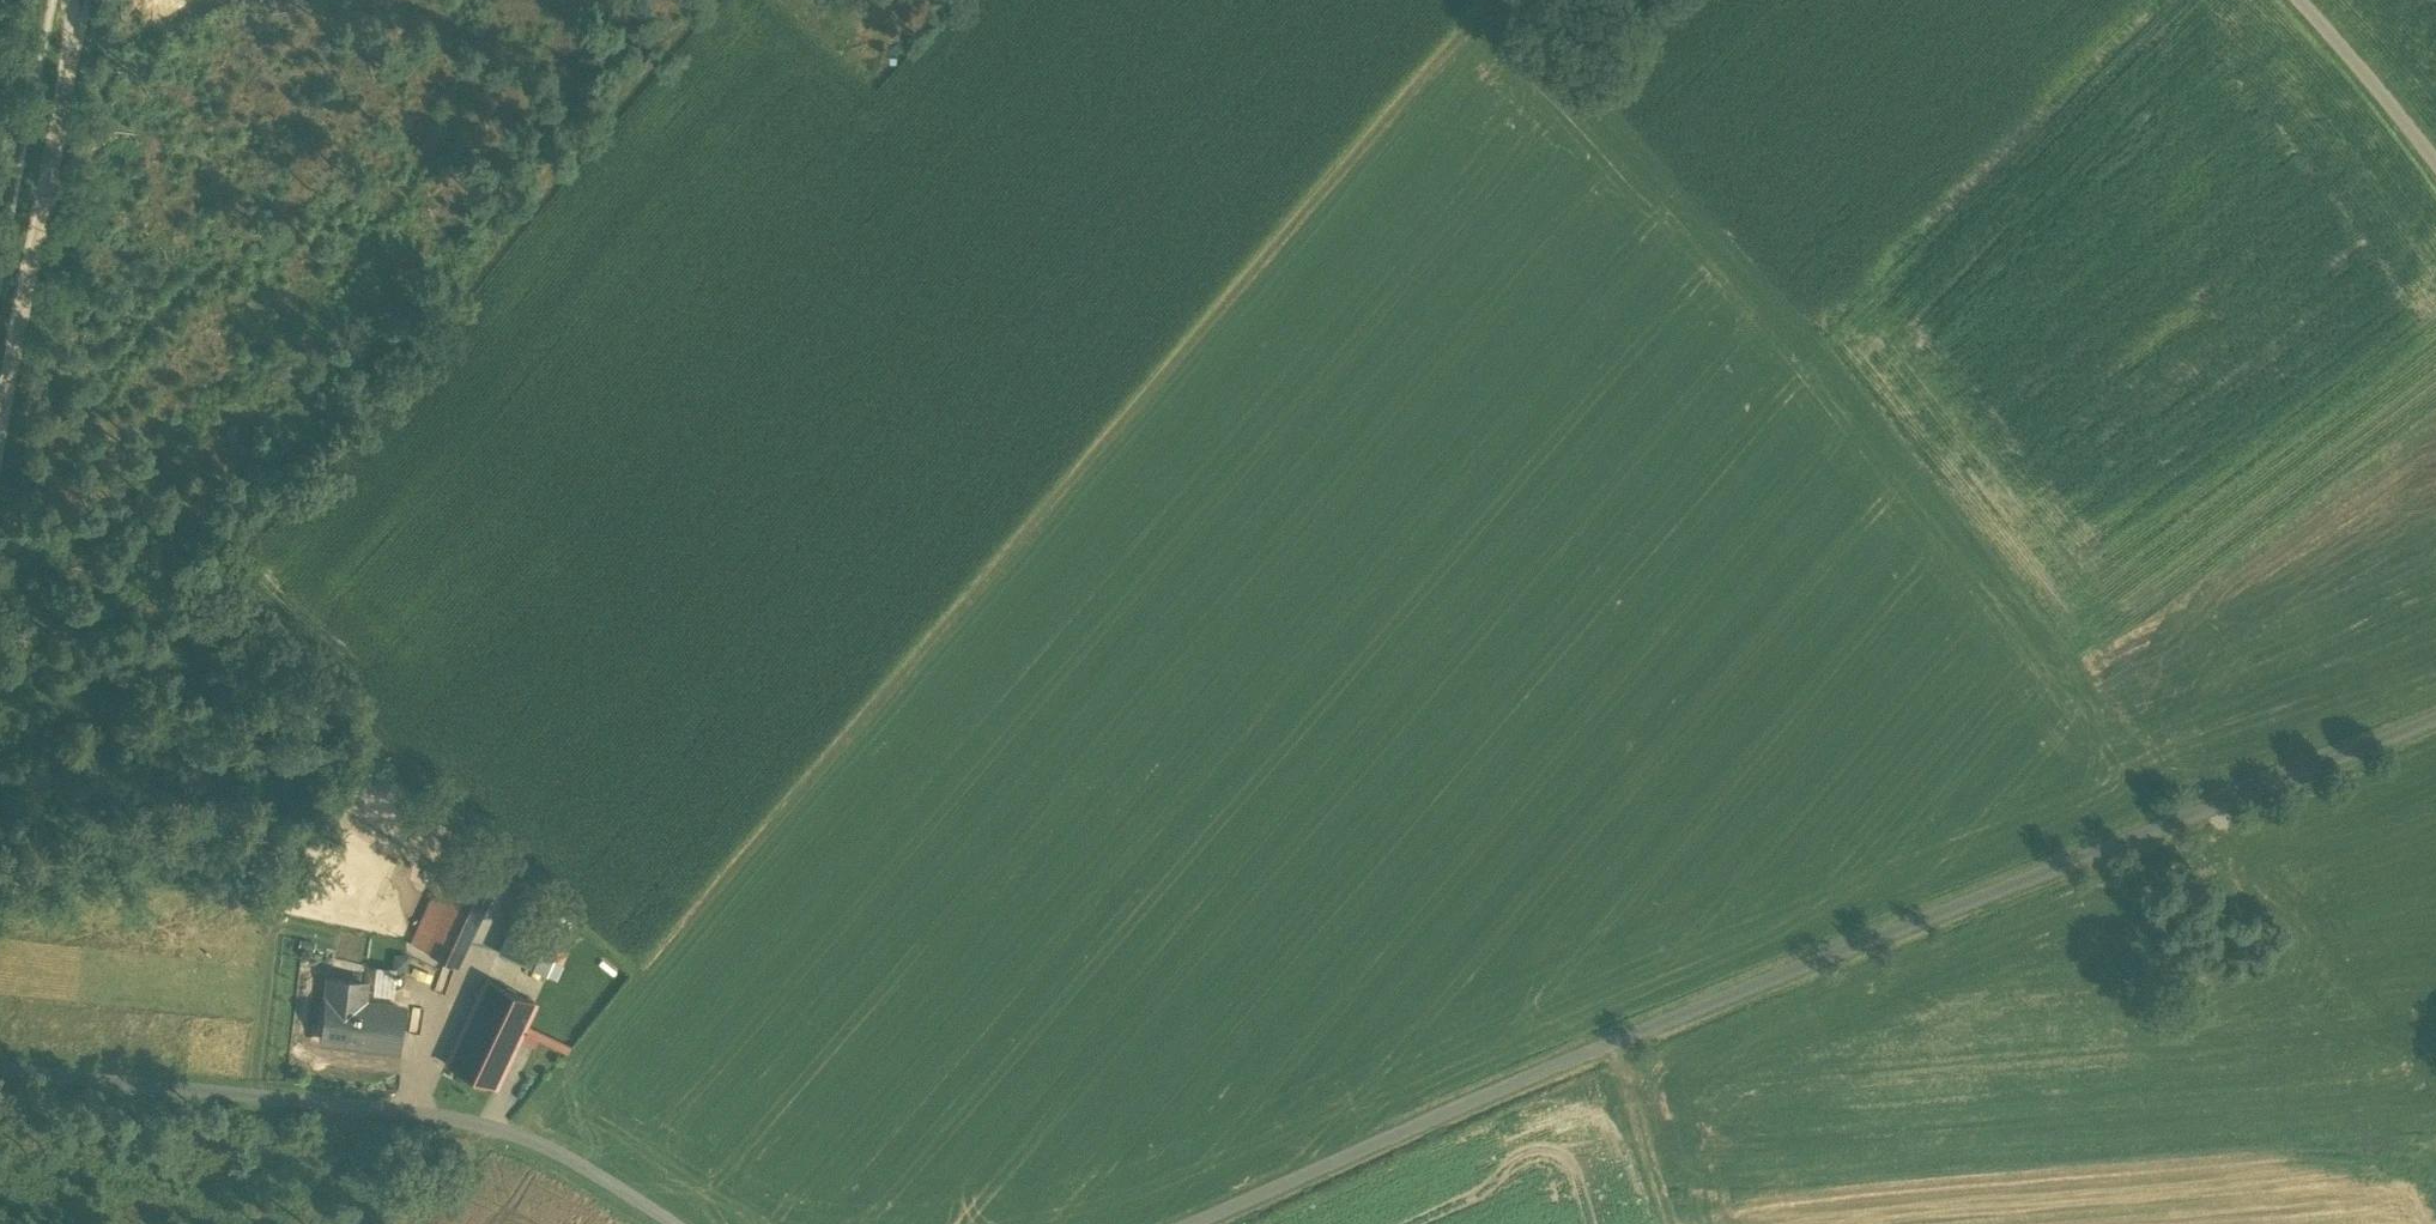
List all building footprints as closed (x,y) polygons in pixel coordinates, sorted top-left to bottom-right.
[(498,897),(448,874),(416,942),(465,965),(498,897)] [(377,983),(334,978),(326,1046),(407,1056),(413,1005),(375,1001),(377,983)] [(542,1008),(492,984),(453,1066),(503,1090),(542,1008)]
